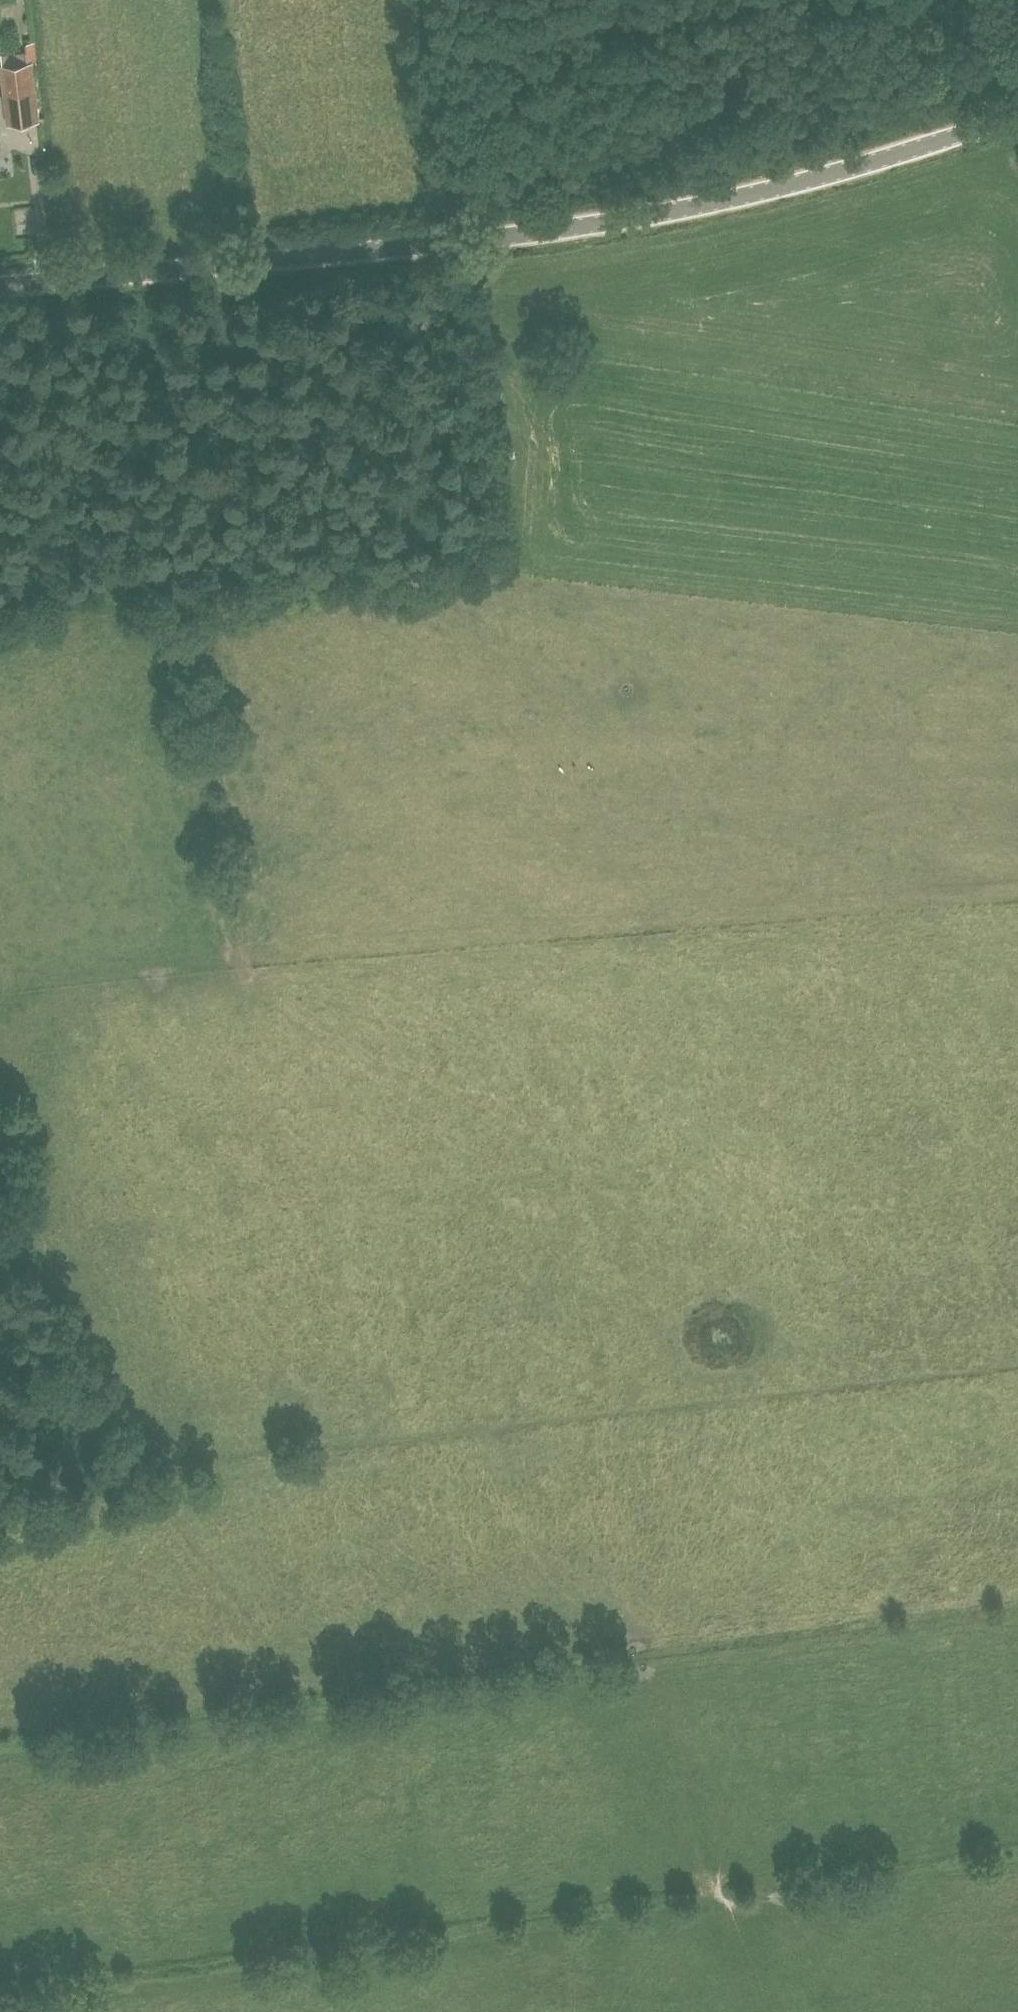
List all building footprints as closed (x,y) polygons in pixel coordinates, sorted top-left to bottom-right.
[(29,61),(2,64),(6,102),(9,125),(37,122),(29,61)]
